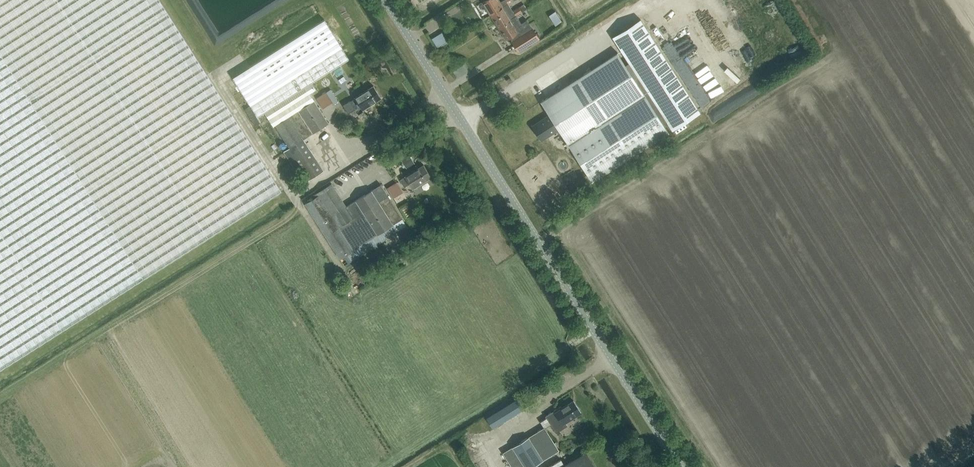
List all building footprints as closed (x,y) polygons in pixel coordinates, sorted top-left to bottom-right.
[(143,278),(281,190),(161,0),(0,0),(0,369),(143,278)] [(508,3),(512,0),(503,0),(500,2),(499,0),(482,0),(483,1),(482,1),(482,2),(490,14),(508,3)] [(513,11),(508,3),(490,14),(498,26),(516,15),(522,11),(526,8),(523,4),(519,7),(513,11)] [(521,23),(516,15),(498,26),(506,39),(511,36),(513,40),(512,41),(519,51),(539,38),(532,28),(528,31),(522,22),(521,23)] [(253,102),(309,67),(342,46),(325,19),(234,77),(258,116),(261,114),(253,102)] [(569,146),(592,181),(669,132),(663,124),(667,122),(672,130),(700,112),(640,19),(613,37),(629,62),(626,65),(618,52),(541,101),(549,115),(533,126),(541,139),(556,130),(556,131),(559,130),(566,142),(565,143),(568,147),(569,146)] [(448,41),(439,27),(429,34),(438,47),(448,41)] [(309,67),(316,79),(349,58),(342,47),(342,46),(309,67)] [(312,82),(316,79),(309,67),(253,102),(261,114),(265,112),(273,125),(275,124),(290,147),(284,151),(304,183),(323,171),(303,139),(329,123),(314,100),(315,100),(310,93),(316,89),(312,82)] [(362,110),(381,98),(373,86),(355,98),(350,101),(343,105),(348,114),(355,109),(354,108),(359,105),(362,110)] [(322,108),(333,102),(326,92),(316,98),(322,108)] [(409,184),(412,188),(431,176),(424,164),(405,176),(405,177),(400,180),(404,187),(409,184)] [(393,198),(403,192),(397,182),(387,188),(393,198)] [(402,218),(403,218),(381,184),(346,207),(331,184),(313,196),(314,198),(305,204),(340,259),(341,259),(348,270),(401,236),(398,230),(406,225),(402,218)] [(350,276),(356,285),(365,279),(359,270),(350,276)] [(580,342),(591,335),(587,328),(576,335),(580,342)] [(493,429),(524,410),(517,400),(487,418),(493,429)] [(565,422),(581,412),(573,400),(562,408),(561,406),(545,416),(556,433),(567,425),(565,422)] [(559,450),(544,427),(503,453),(512,466),(531,466),(559,450)] [(497,446),(508,442),(506,435),(495,439),(497,446)] [(562,466),(596,466),(587,451),(562,466)]
